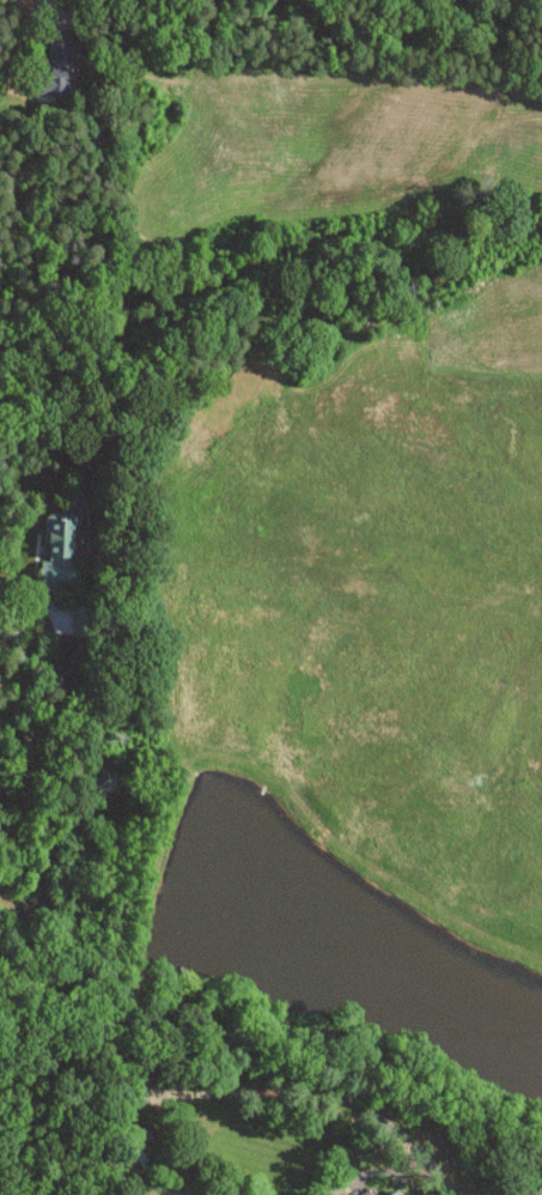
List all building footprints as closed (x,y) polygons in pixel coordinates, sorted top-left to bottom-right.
[(72,33),(46,32),(44,93),(72,94),(73,83),(70,83),(72,33)] [(73,564),(74,513),(43,513),(43,544),(49,544),(48,561),(40,561),(40,583),(79,583),(79,564),(73,564)] [(84,606),(73,605),(71,636),(83,636),(84,606)]
